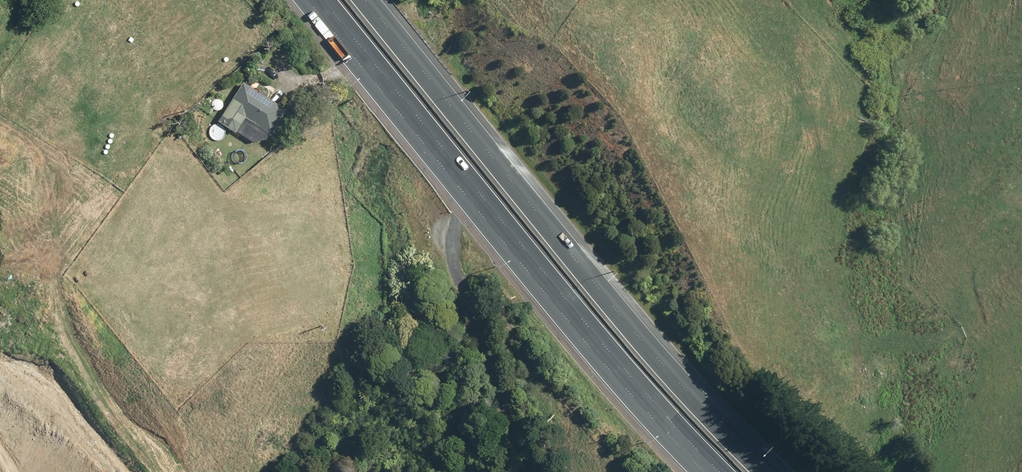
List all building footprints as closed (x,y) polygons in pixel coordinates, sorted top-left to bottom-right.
[(266,139),(267,139),(285,110),(243,84),(219,122),(246,139),(252,142),(253,143),(254,143),(255,143),(256,143),(257,143),(258,143),(259,143),(261,143),(262,142),(263,142),(264,141),(265,141),(265,140),(266,139)]
